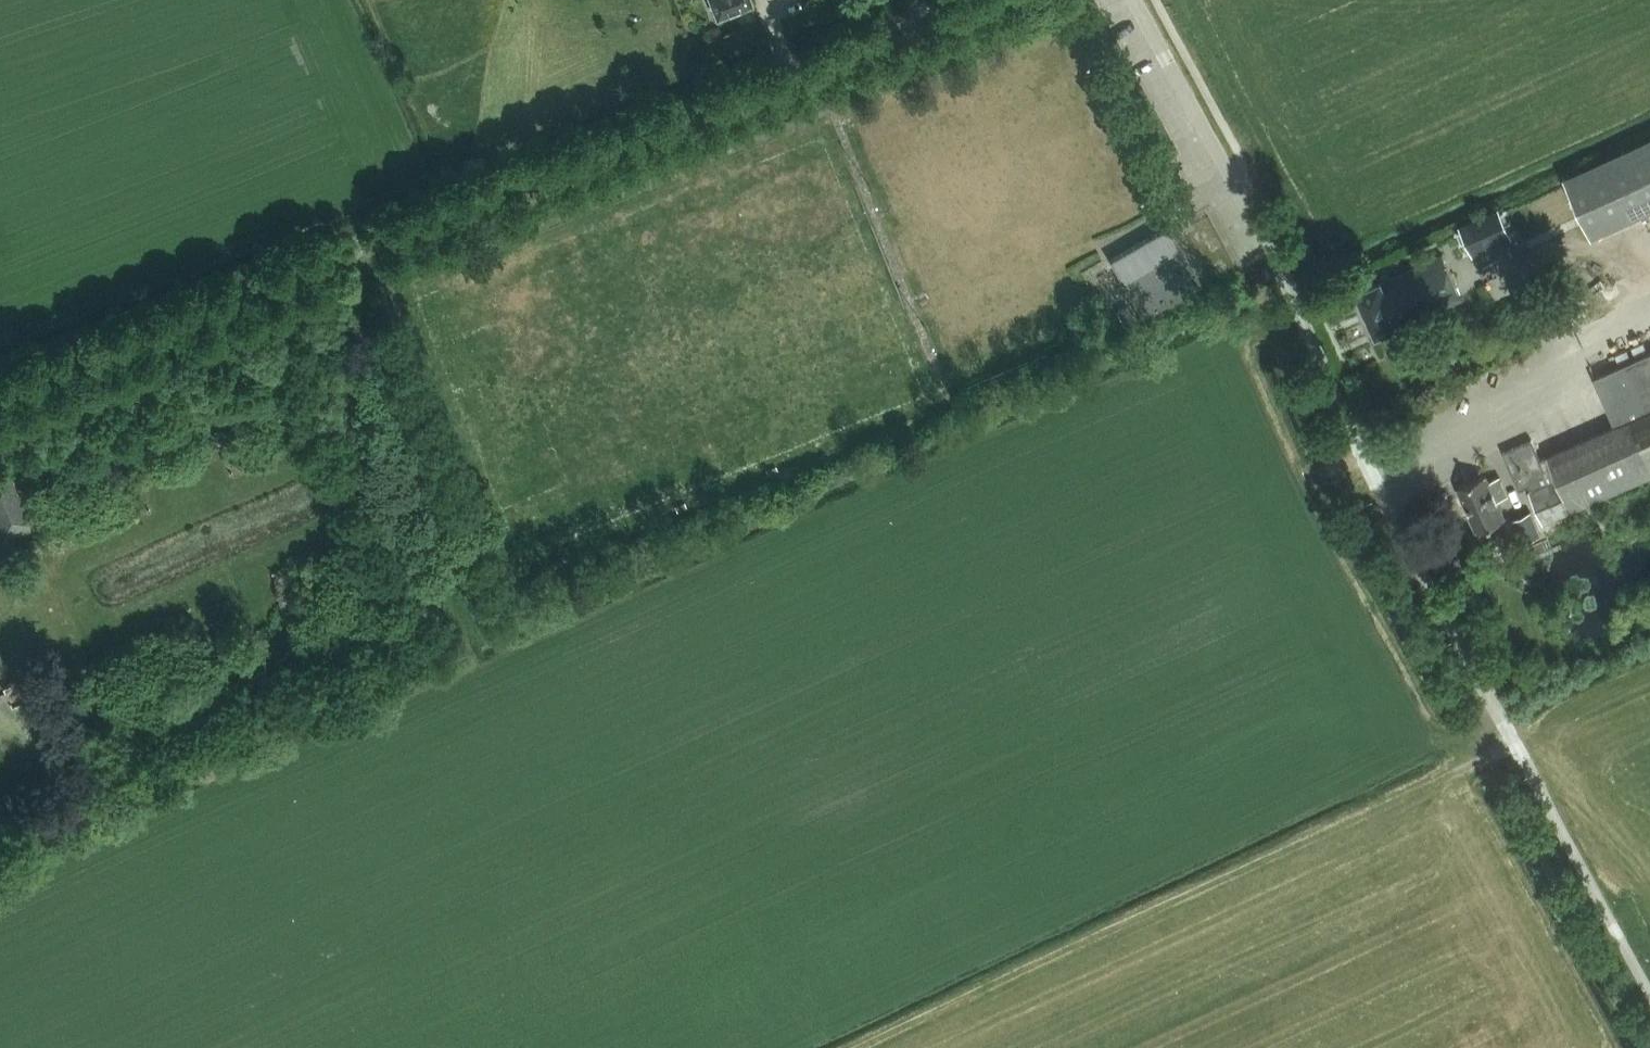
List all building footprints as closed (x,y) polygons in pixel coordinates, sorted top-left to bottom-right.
[(751,0),(710,0),(717,17),(753,3),(751,0)] [(1563,176),(1590,236),(1649,209),(1649,137),(1563,176)] [(1499,209),(1459,227),(1472,255),(1511,237),(1499,209)] [(1181,223),(1120,253),(1150,314),(1211,285),(1181,223)] [(1381,283),(1380,282),(1355,293),(1375,338),(1401,327),(1401,326),(1462,298),(1443,255),(1381,283)] [(1593,378),(1614,425),(1539,458),(1532,439),(1503,452),(1519,489),(1528,485),(1531,490),(1529,491),(1543,522),(1649,475),(1649,352),(1593,378)] [(18,495),(7,470),(0,474),(0,504),(18,495)] [(1507,496),(1499,476),(1488,481),(1486,474),(1457,487),(1476,531),(1505,518),(1497,500),(1507,496)] [(1540,534),(1530,512),(1513,519),(1523,542),(1540,534)]
